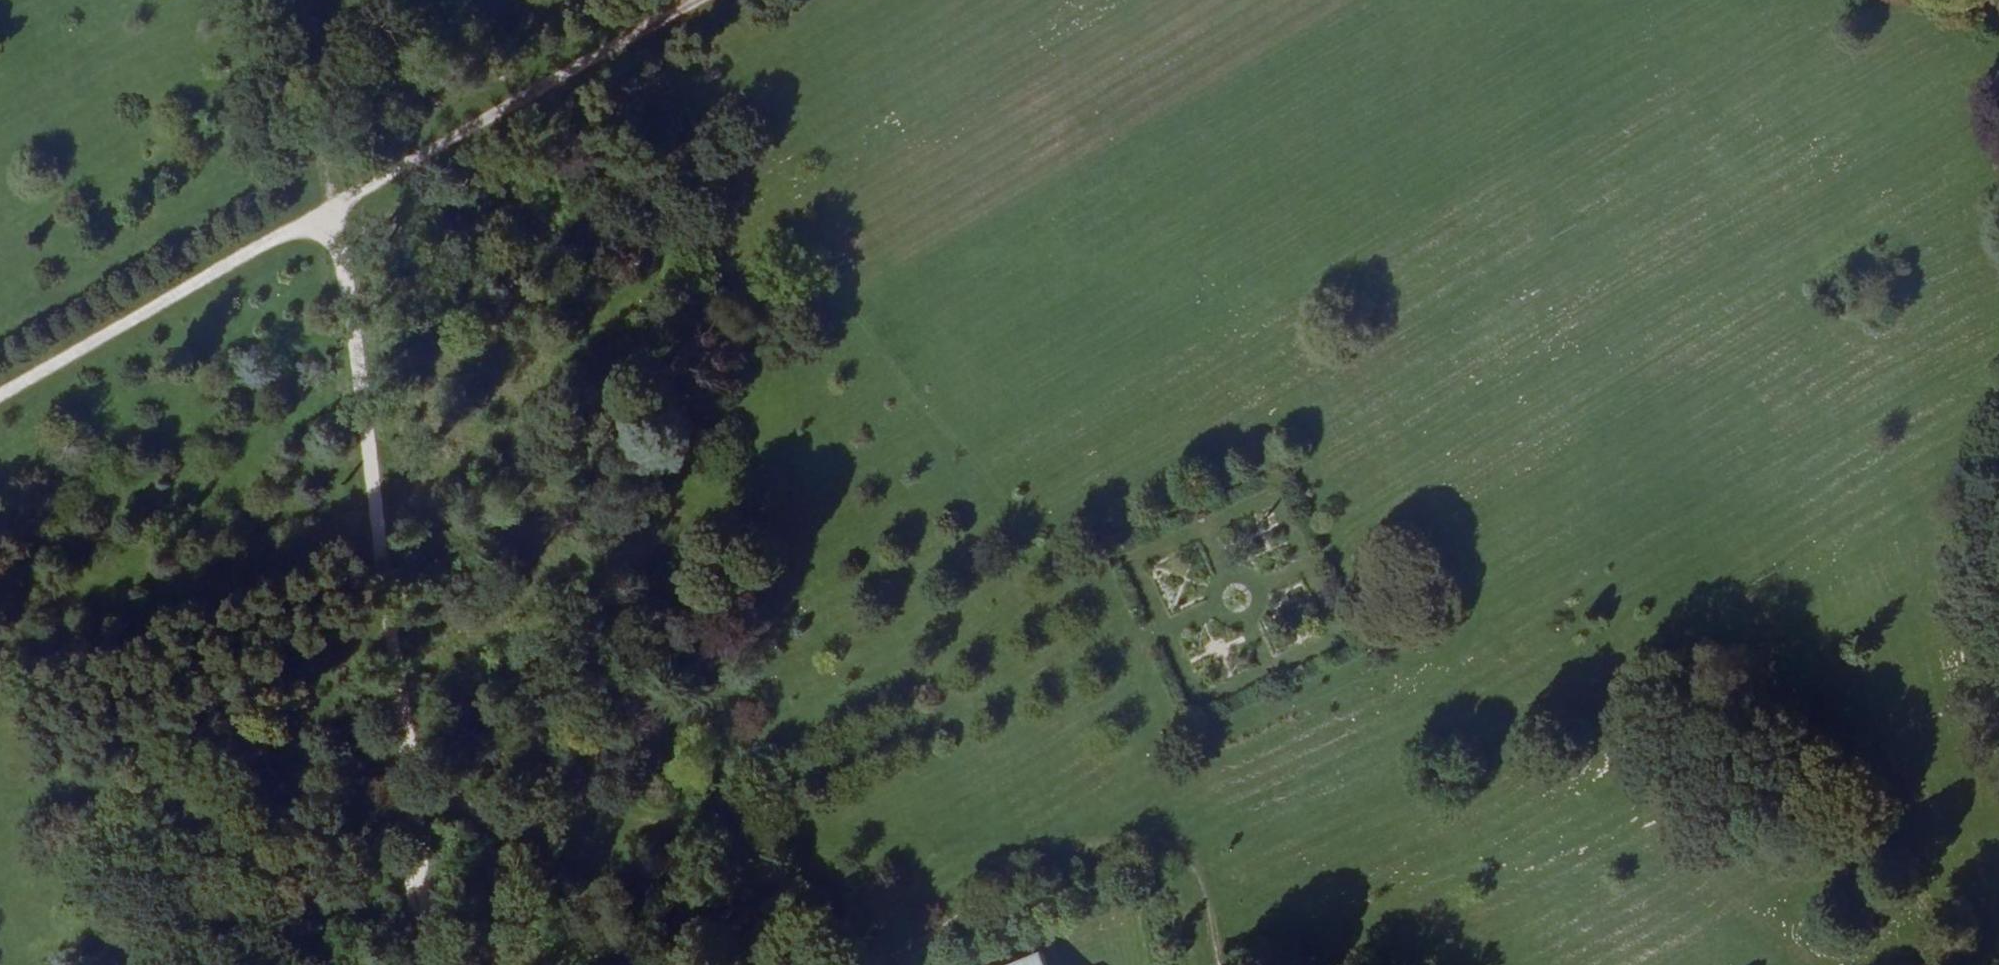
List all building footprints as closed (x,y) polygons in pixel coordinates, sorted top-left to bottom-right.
[(1023,964),(1056,964),(1051,953),(1023,964)]
